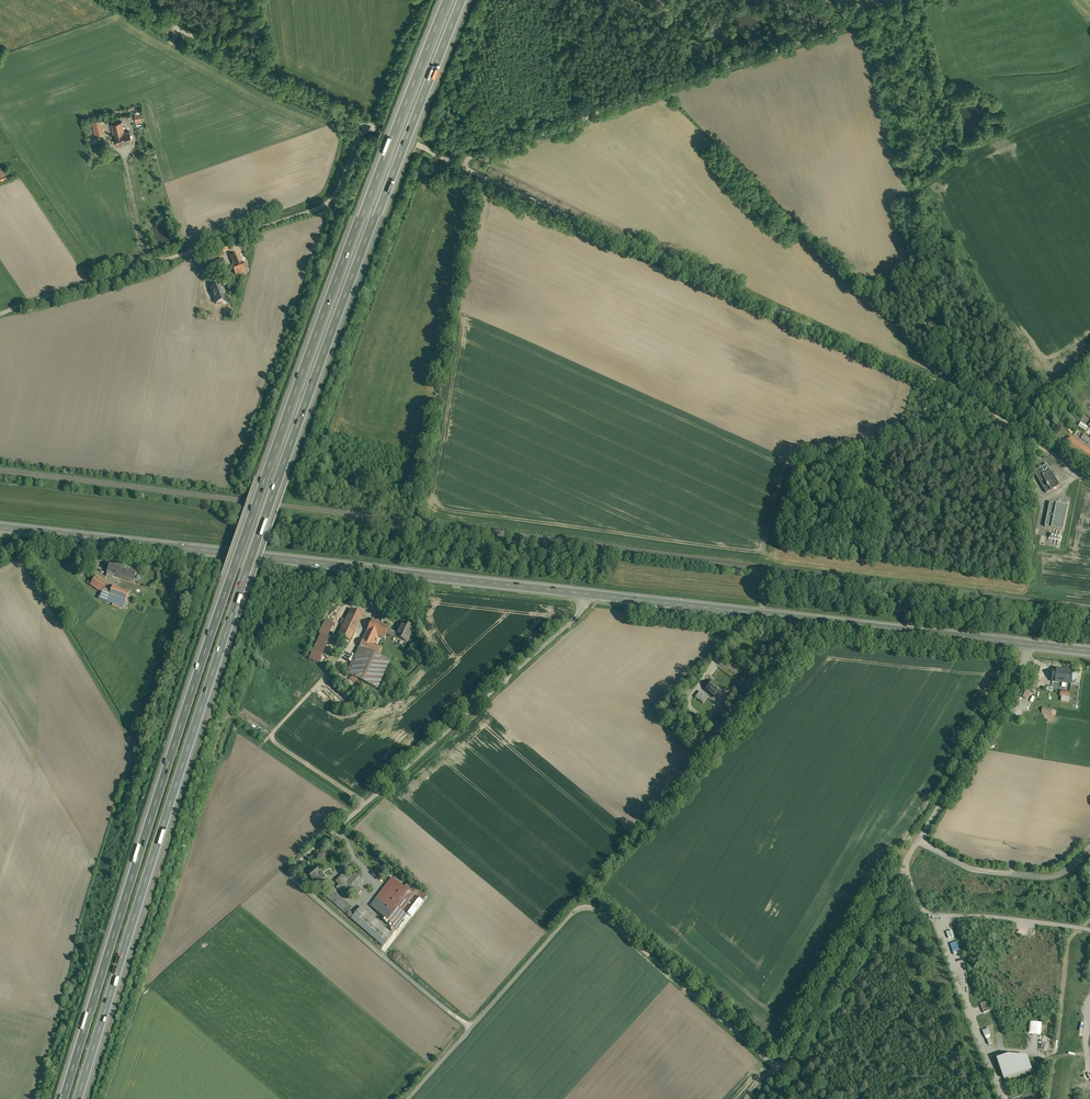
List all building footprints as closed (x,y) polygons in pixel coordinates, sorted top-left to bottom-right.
[(100,120),(92,122),(95,135),(103,134),(100,120)] [(122,122),(111,124),(113,135),(116,135),(118,145),(132,142),(130,131),(123,133),(123,131),(124,131),(122,122)] [(239,253),(231,256),(234,266),(232,267),(236,276),(246,272),(239,253)] [(223,259),(207,266),(211,276),(227,270),(223,259)] [(221,285),(210,289),(212,293),(213,293),(215,297),(214,297),(216,304),(227,300),(221,285)] [(1080,422),(1077,426),(1084,431),(1087,427),(1080,422)] [(1071,437),(1065,446),(1088,461),(1089,458),(1089,450),(1071,437)] [(1051,471),(1047,464),(1034,472),(1046,493),(1051,490),(1051,491),(1060,486),(1051,471)] [(1056,503),(1050,502),(1045,527),(1051,528),(1056,503)] [(1068,506),(1056,503),(1051,528),(1063,531),(1067,512),(1068,506)] [(137,571),(111,562),(107,573),(133,582),(137,571)] [(96,576),(93,574),(87,583),(90,585),(96,576)] [(108,583),(96,576),(90,585),(102,593),(108,583)] [(129,592),(113,586),(107,601),(124,608),(129,592)] [(362,615),(351,610),(339,636),(350,641),(362,615)] [(321,634),(311,660),(322,665),(333,638),(331,638),(337,624),(326,620),(320,634),(321,634)] [(389,628),(372,620),(357,653),(376,662),(382,648),(374,644),(378,636),(384,639),(386,635),(389,629),(389,628)] [(413,627),(402,622),(401,626),(398,634),(389,629),(386,635),(396,639),(396,638),(406,642),(413,627)] [(356,677),(350,669),(343,674),(349,682),(356,677)] [(1072,672),(1054,670),(1053,681),(1071,683),(1072,672)] [(1039,673),(1033,671),(1031,676),(1036,679),(1039,673)] [(368,672),(360,679),(364,683),(372,676),(368,672)] [(1040,681),(1032,678),(1028,688),(1027,687),(1026,689),(1027,689),(1034,693),(1040,681)] [(702,687),(713,698),(721,690),(711,679),(702,687)] [(1026,689),(1024,688),(1021,696),(1026,699),(1030,691),(1026,689)] [(711,700),(701,692),(694,699),(708,711),(711,707),(710,706),(711,705),(708,703),(711,700)] [(1020,702),(1014,698),(1009,706),(1015,709),(1020,702)] [(722,705),(713,715),(718,720),(725,713),(724,712),(726,709),(722,705)] [(708,740),(703,737),(697,744),(704,751),(714,739),(711,736),(708,740)] [(320,872),(315,866),(315,867),(315,866),(307,873),(313,880),(321,888),(325,885),(328,882),(320,873),(321,873),(320,872)] [(355,873),(348,881),(343,878),(339,882),(341,883),(337,887),(348,897),(353,890),(358,894),(362,890),(357,886),(362,880),(355,873)] [(352,907),(332,890),(327,897),(346,914),(352,907)] [(388,890),(387,890),(387,891),(386,891),(386,892),(385,892),(385,893),(384,893),(384,894),(384,895),(384,896),(384,897),(385,898),(385,899),(386,900),(387,901),(388,901),(389,901),(390,901),(391,901),(392,901),(393,901),(393,900),(394,900),(395,899),(395,898),(396,897),(396,896),(396,895),(396,894),(395,893),(395,892),(394,892),(394,891),(393,890),(391,890),(390,890),(388,890)] [(407,913),(397,906),(395,909),(391,906),(388,910),(384,915),(383,917),(397,927),(407,913)] [(392,935),(361,907),(354,915),(351,912),(349,915),(352,917),(351,918),(383,946),(392,935)] [(951,930),(945,932),(948,939),(954,936),(951,930)] [(949,944),(952,952),(958,950),(956,941),(949,944)] [(982,1013),(990,1010),(986,1001),(979,1004),(982,1013)] [(990,1025),(986,1014),(978,1017),(982,1028),(990,1025)] [(1042,1034),(1042,1023),(1028,1022),(1028,1034),(1042,1034)] [(1000,1079),(1001,1080),(1032,1070),(1032,1066),(1030,1065),(1027,1056),(1004,1055),(993,1059),(995,1067),(995,1065),(1000,1079)]
